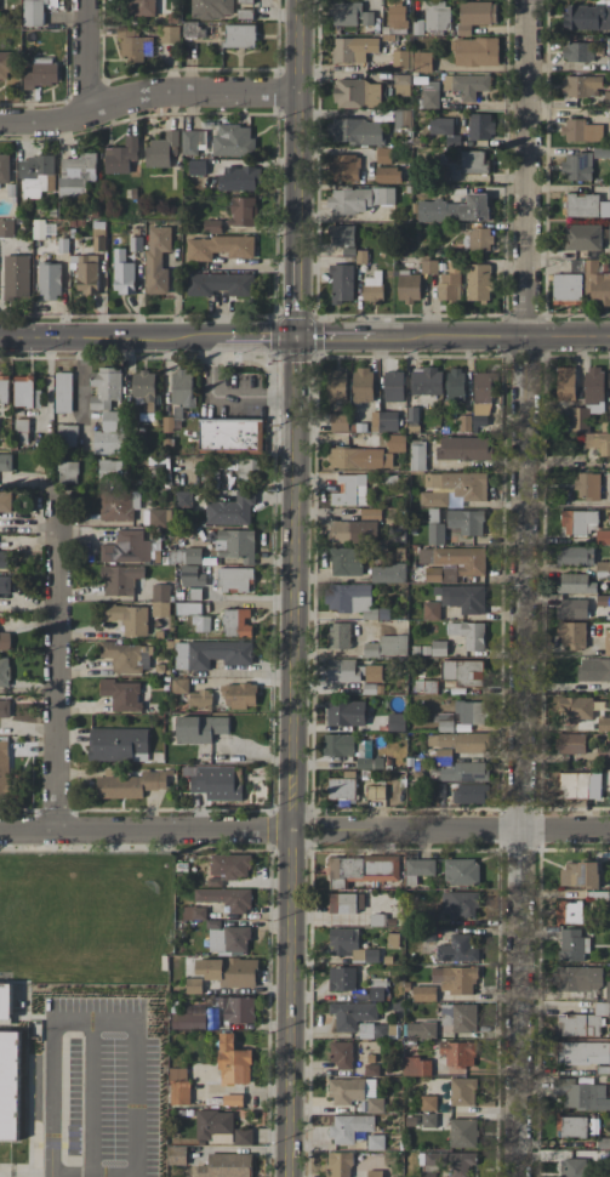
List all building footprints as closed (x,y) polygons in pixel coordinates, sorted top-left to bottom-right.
[(23,26),(43,26),(43,6),(58,6),(58,0),(23,0),(23,26)] [(132,16),(163,15),(163,0),(132,0),(132,16)] [(233,18),(233,0),(191,0),(191,19),(233,18)] [(236,18),(253,18),(253,0),(237,0),(236,18)] [(600,0),(594,0),(594,5),(563,4),(563,29),(609,30),(609,0),(600,0)] [(362,2),(332,3),(333,26),(373,25),(373,12),(362,12),(362,2)] [(425,2),(424,33),(450,33),(450,2),(425,2)] [(471,25),(496,25),(495,2),(458,2),(459,36),(471,35),(471,25)] [(388,28),(406,27),(405,4),(388,4),(388,28)] [(413,35),(423,35),(423,19),(413,19),(413,35)] [(255,25),(224,25),(224,48),(256,48),(255,25)] [(178,27),(161,27),(161,43),(178,43),(178,27)] [(136,37),(136,31),(120,30),(119,59),(152,61),(153,38),(136,37)] [(333,38),(333,63),(365,63),(365,53),(378,53),(378,38),(333,38)] [(498,66),(498,38),(453,39),(454,67),(498,66)] [(593,43),(562,42),(562,61),(593,62),(593,43)] [(393,69),(409,69),(410,51),(393,50),(393,69)] [(9,80),(9,52),(0,52),(0,79),(9,80)] [(431,52),(413,52),(414,72),(431,72),(431,52)] [(55,57),(32,58),(33,72),(23,72),(24,90),(34,90),(34,86),(56,85),(55,57)] [(394,95),(409,96),(410,75),(394,74),(394,95)] [(452,75),(451,91),(462,91),(462,102),(476,102),(476,91),(489,91),(489,75),(452,75)] [(599,77),(562,76),(562,97),(599,97),(599,77)] [(380,109),(381,81),(335,80),(334,107),(380,109)] [(421,108),(438,108),(439,81),(421,80),(421,108)] [(410,111),(394,111),(393,127),(410,128),(410,111)] [(469,140),(492,140),(492,114),(469,114),(469,140)] [(452,118),(429,118),(429,135),(452,136),(452,118)] [(602,124),(585,124),(585,119),(563,119),(563,142),(602,141),(602,124)] [(382,120),(331,120),(331,144),(382,144),(382,120)] [(214,155),(254,156),(254,137),(250,137),(250,126),(214,125),(214,155)] [(146,166),(169,167),(169,154),(178,154),(178,131),(165,130),(165,139),(146,139),(146,166)] [(205,144),(205,131),(183,130),(182,155),(197,156),(198,143),(205,144)] [(104,173),(129,173),(129,161),(137,161),(137,136),(125,136),(124,147),(105,147),(104,173)] [(377,163),(391,164),(391,148),(377,148),(377,163)] [(487,173),(486,151),(460,151),(461,173),(487,173)] [(95,153),(80,153),(80,158),(60,158),(59,197),(94,198),(95,153)] [(591,180),(591,153),(562,154),(562,180),(591,180)] [(9,187),(9,154),(0,154),(0,187),(9,187)] [(359,180),(359,155),(331,155),(331,180),(359,180)] [(54,156),(20,157),(21,199),(41,198),(41,191),(55,191),(54,156)] [(259,191),(259,168),(220,167),(220,190),(259,191)] [(401,182),(400,167),(375,168),(376,183),(401,182)] [(394,188),(329,188),(329,214),(365,214),(365,205),(394,205),(394,188)] [(488,194),(467,194),(467,201),(417,202),(417,222),(488,221),(488,194)] [(609,217),(609,205),(609,201),(599,201),(599,195),(566,194),(566,216),(609,217)] [(256,197),(230,197),(230,226),(256,226),(256,197)] [(33,237),(43,237),(43,219),(32,220),(33,237)] [(0,220),(0,237),(12,237),(12,220),(0,220)] [(221,220),(204,220),(204,233),(221,233),(221,220)] [(329,246),(354,245),(354,225),(329,226),(329,246)] [(601,225),(563,225),(563,250),(601,251),(601,225)] [(170,227),(146,227),(147,294),(167,294),(167,268),(162,268),(162,252),(171,252),(170,227)] [(491,228),(469,229),(469,250),(492,249),(491,228)] [(254,238),(186,237),(185,261),(212,262),(212,252),(228,253),(228,258),(253,259),(254,238)] [(134,263),(125,262),(125,249),(114,249),(113,293),(134,294),(134,263)] [(77,294),(98,294),(97,255),(76,256),(77,294)] [(3,300),(29,300),(29,256),(4,256),(3,300)] [(436,273),(436,269),(429,269),(429,261),(422,260),(421,273),(436,273)] [(609,304),(609,273),(597,274),(597,260),(584,260),(585,298),(599,297),(600,304),(609,304)] [(60,263),(38,263),(38,299),(60,299),(60,263)] [(330,303),(352,303),(353,265),(330,265),(330,303)] [(490,265),(467,265),(466,300),(490,301),(490,265)] [(438,300),(460,299),(459,268),(449,268),(449,273),(438,274),(438,300)] [(420,302),(419,272),(397,273),(398,302),(420,302)] [(254,274),(187,273),(187,296),(212,297),(212,290),(227,291),(227,296),(253,296),(254,274)] [(582,275),(553,274),(552,301),(581,302),(582,275)] [(363,301),(380,300),(380,277),(362,278),(363,301)] [(571,408),(571,430),(588,430),(588,413),(603,413),(603,367),(585,367),(585,408),(571,408)] [(373,402),(373,369),(353,368),(352,402),(373,402)] [(442,368),(411,368),(411,394),(442,395),(442,368)] [(464,369),(448,368),(447,400),(464,400),(464,369)] [(575,400),(575,368),(555,368),(556,401),(575,400)] [(121,399),(121,369),(90,369),(90,386),(96,386),(96,396),(90,396),(90,410),(110,409),(110,400),(121,399)] [(171,405),(193,406),(193,369),(171,369),(171,405)] [(327,371),(326,401),(345,402),(346,372),(327,371)] [(384,371),(384,402),(404,401),(403,371),(384,371)] [(55,412),(71,412),(70,372),(55,372),(55,412)] [(155,372),(132,372),(132,396),(144,396),(143,412),(154,412),(155,372)] [(492,372),(474,372),(474,415),(491,415),(492,372)] [(13,376),(14,408),(40,407),(40,390),(34,390),(33,376),(13,376)] [(8,377),(0,377),(0,403),(8,403),(8,377)] [(93,453),(126,454),(127,412),(102,411),(102,431),(93,430),(93,453)] [(371,412),(371,432),(398,431),(397,411),(371,412)] [(330,431),(347,431),(347,414),(330,414),(330,431)] [(262,420),(199,419),(199,453),(262,454),(262,420)] [(599,447),(599,456),(609,456),(609,433),(584,434),(584,447),(599,447)] [(405,435),(387,435),(388,452),(405,452),(405,435)] [(492,460),(491,437),(438,438),(438,461),(492,460)] [(425,441),(410,441),(410,471),(425,471),(425,441)] [(328,449),(329,469),(392,468),(392,448),(328,449)] [(0,453),(0,471),(11,471),(11,453),(0,453)] [(257,459),(236,459),(236,477),(257,477),(257,459)] [(122,460),(98,460),(98,482),(122,481),(122,460)] [(77,461),(56,462),(57,483),(77,483),(77,461)] [(599,500),(601,473),(577,472),(575,499),(599,500)] [(486,473),(424,474),(424,488),(452,488),(453,501),(487,500),(486,473)] [(366,506),(367,475),(339,475),(338,493),(331,493),(331,505),(366,506)] [(99,520),(133,521),(133,509),(139,509),(140,491),(100,491),(99,520)] [(205,501),(206,525),(250,525),(249,505),(254,505),(254,491),(235,491),(235,501),(205,501)] [(189,493),(176,492),(175,504),(189,505),(189,493)] [(419,506),(447,507),(448,492),(420,492),(419,506)] [(10,513),(11,495),(0,494),(0,512),(10,513)] [(144,509),(143,524),(170,525),(170,510),(144,509)] [(381,510),(361,509),(361,519),(380,520),(381,510)] [(460,536),(483,536),(483,511),(447,510),(446,528),(460,529),(460,536)] [(597,511),(561,510),(561,534),(597,534),(597,511)] [(376,522),(329,522),(329,542),(377,542),(376,522)] [(444,523),(427,524),(428,544),(444,544),(444,523)] [(100,562),(150,562),(149,541),(143,541),(142,530),(116,530),(117,544),(100,544),(100,562)] [(254,531),(216,530),(216,557),(242,558),(242,565),(254,565),(254,531)] [(609,544),(609,530),(596,530),(596,544),(609,544)] [(594,548),(558,547),(558,565),(593,566),(594,548)] [(201,548),(185,548),(186,564),(201,564),(201,548)] [(361,575),(361,549),(330,548),(329,575),(361,575)] [(484,548),(419,548),(419,564),(457,564),(457,576),(485,576),(484,548)] [(9,569),(9,551),(0,551),(0,569),(9,569)] [(185,563),(185,551),(173,551),(173,563),(185,563)] [(596,572),(609,572),(609,560),(596,560),(596,572)] [(371,582),(405,583),(406,564),(371,563),(371,582)] [(144,566),(102,566),(102,596),(135,596),(135,578),(144,578),(144,566)] [(181,586),(205,586),(205,574),(197,574),(197,566),(181,566),(181,586)] [(425,583),(457,582),(456,567),(425,568),(425,583)] [(251,593),(251,568),(218,568),(218,592),(251,593)] [(587,574),(558,574),(557,593),(596,594),(596,582),(587,582),(587,574)] [(10,576),(0,576),(0,594),(10,594),(10,576)] [(169,584),(152,584),(152,600),(169,600),(169,584)] [(370,585),(326,584),(326,611),(370,612),(370,585)] [(484,585),(440,586),(440,606),(460,606),(460,615),(484,614),(484,585)] [(587,600),(558,599),(557,619),(587,619),(587,600)] [(169,615),(169,601),(151,602),(151,615),(169,615)] [(174,614),(200,615),(201,603),(174,602),(174,614)] [(422,616),(439,616),(440,602),(423,602),(422,616)] [(148,606),(104,605),(104,621),(124,622),(124,636),(147,637),(148,606)] [(251,625),(248,625),(248,609),(223,609),(223,636),(251,637),(251,625)] [(209,632),(209,617),(195,617),(195,631),(209,632)] [(484,650),(483,622),(447,623),(448,635),(464,635),(464,651),(484,650)] [(585,622),(558,622),(558,647),(585,648),(585,622)] [(349,623),(328,623),(329,649),(350,648),(349,623)] [(10,650),(10,632),(0,632),(0,650),(10,650)] [(406,655),(406,636),(378,636),(378,644),(365,644),(365,656),(406,655)] [(209,670),(209,659),(223,659),(223,665),(252,665),(252,641),(175,642),(175,670),(209,670)] [(112,658),(112,672),(150,673),(150,644),(100,644),(100,658),(112,658)] [(9,686),(8,657),(0,657),(0,686),(9,686)] [(578,658),(577,681),(609,681),(609,659),(578,658)] [(327,682),(366,682),(366,666),(355,666),(355,659),(327,659),(327,682)] [(483,661),(441,661),(441,678),(456,678),(456,686),(482,686),(483,661)] [(112,711),(140,712),(141,681),(99,681),(99,696),(112,696),(112,711)] [(256,684),(224,684),(224,708),(256,708),(256,684)] [(187,692),(188,708),(212,707),(211,691),(187,692)] [(592,698),(560,697),(559,720),(592,721),(592,698)] [(0,700),(0,717),(9,717),(9,701),(0,700)] [(365,725),(364,701),(326,701),(327,726),(365,725)] [(485,724),(485,702),(456,701),(455,724),(485,724)] [(438,732),(453,732),(452,713),(437,714),(438,732)] [(387,714),(388,731),(404,731),(404,714),(387,714)] [(228,717),(177,716),(176,743),(211,743),(211,734),(228,734),(228,717)] [(598,716),(597,731),(609,731),(609,716),(598,716)] [(148,729),(89,728),(89,761),(147,761),(148,729)] [(488,733),(427,734),(427,748),(454,747),(454,753),(488,753),(488,733)] [(585,754),(585,733),(555,734),(555,754),(585,754)] [(353,735),(323,735),(322,755),(353,756),(353,735)] [(9,795),(8,740),(0,740),(0,795),(9,795)] [(487,762),(452,762),(453,768),(433,768),(433,781),(487,780),(487,762)] [(205,800),(241,801),(241,767),(182,766),(182,776),(190,776),(190,792),(205,793),(205,800)] [(96,777),(96,798),(143,798),(142,790),(166,789),(166,770),(140,770),(140,776),(96,777)] [(600,772),(560,773),(561,799),(601,798),(600,772)] [(355,779),(329,778),(329,801),(355,801),(355,779)] [(454,804),(487,804),(487,785),(454,784),(454,804)] [(385,786),(367,786),(366,798),(384,799),(385,786)] [(224,880),(250,879),(250,855),(209,856),(210,875),(224,875),(224,880)] [(329,857),(329,889),(344,889),(344,880),(399,880),(398,857),(329,857)] [(435,860),(406,859),(405,875),(435,876),(435,860)] [(477,859),(444,859),(445,885),(478,885),(477,859)] [(561,887),(598,887),(599,862),(561,862),(561,887)] [(250,888),(194,889),(194,903),(230,903),(230,912),(250,912),(250,888)] [(441,917),(477,918),(478,892),(442,891),(441,917)] [(363,893),(329,894),(329,913),(364,912),(363,893)] [(555,923),(581,924),(581,902),(556,902),(555,923)] [(183,920),(205,919),(205,906),(183,907),(183,920)] [(248,928),(208,927),(208,952),(248,953),(248,928)] [(358,929),(331,928),(330,955),(351,956),(351,962),(378,963),(378,949),(358,948),(358,929)] [(587,961),(587,937),(580,937),(581,929),(560,929),(559,961),(587,961)] [(478,948),(470,948),(470,934),(451,934),(451,945),(437,945),(436,961),(478,962),(478,948)] [(196,959),(196,978),(219,978),(219,987),(256,987),(257,959),(196,959)] [(475,993),(475,967),(431,967),(431,984),(440,983),(440,994),(475,993)] [(602,968),(556,967),(556,991),(601,992),(602,968)] [(328,968),(328,991),(355,991),(355,968),(328,968)] [(185,993),(201,994),(201,979),(186,979),(185,993)] [(383,1001),(384,980),(370,980),(370,1001),(383,1001)] [(10,1020),(11,984),(0,984),(0,1019),(10,1020)] [(412,987),(413,1001),(436,1001),(435,986),(412,987)] [(254,997),(220,998),(221,1023),(254,1023),(254,997)] [(557,1035),(600,1036),(601,1015),(609,1015),(609,1003),(595,1002),(595,1015),(557,1014),(557,1035)] [(377,1004),(328,1003),(328,1014),(335,1014),(335,1032),(357,1032),(358,1021),(377,1021),(377,1004)] [(476,1004),(440,1004),(440,1027),(452,1027),(452,1032),(476,1032),(476,1004)] [(205,1028),(205,1005),(185,1006),(185,1012),(170,1013),(171,1029),(205,1028)] [(436,1022),(406,1023),(406,1038),(436,1037),(436,1022)] [(379,1037),(379,1023),(358,1024),(359,1038),(379,1037)] [(0,1031),(0,1140),(18,1140),(20,1032),(0,1031)] [(250,1084),(250,1049),(233,1050),(233,1033),(219,1033),(219,1084),(250,1084)] [(332,1042),(332,1070),(352,1070),(353,1042),(332,1042)] [(475,1068),(475,1042),(439,1042),(438,1054),(446,1054),(446,1067),(475,1068)] [(609,1043),(559,1042),(559,1064),(609,1064),(609,1043)] [(430,1076),(431,1059),(403,1058),(402,1075),(430,1076)] [(378,1076),(379,1065),(365,1065),(364,1075),(378,1076)] [(169,1105),(188,1106),(188,1068),(170,1068),(169,1105)] [(476,1106),(475,1078),(450,1078),(450,1106),(476,1106)] [(575,1078),(553,1078),(553,1095),(564,1095),(564,1110),(609,1110),(609,1099),(605,1099),(605,1084),(575,1084),(575,1078)] [(329,1105),(351,1105),(351,1099),(374,1099),(374,1079),(330,1079),(329,1105)] [(435,1110),(435,1097),(421,1096),(421,1110),(435,1110)] [(195,1140),(211,1140),(211,1134),(232,1134),(233,1111),(196,1111),(195,1140)] [(435,1114),(422,1114),(422,1126),(436,1126),(435,1114)] [(374,1116),(334,1116),(334,1125),(328,1125),(328,1143),(353,1143),(354,1131),(374,1131),(374,1116)] [(556,1137),(588,1137),(588,1118),(556,1118),(556,1137)] [(449,1148),(476,1149),(477,1120),(450,1119),(449,1148)] [(251,1145),(252,1129),(234,1129),(233,1144),(251,1145)] [(384,1149),(383,1135),(367,1135),(368,1150),(384,1149)] [(185,1165),(186,1147),(168,1146),(168,1164),(185,1165)] [(351,1153),(328,1152),(327,1176),(351,1176),(351,1153)] [(208,1153),(207,1166),(197,1165),(197,1176),(251,1176),(251,1154),(208,1153)] [(419,1168),(424,1168),(424,1176),(432,1176),(432,1169),(442,1169),(442,1153),(419,1153),(419,1168)] [(468,1168),(476,1168),(476,1153),(448,1153),(448,1176),(468,1176),(468,1168)] [(560,1159),(560,1176),(586,1176),(586,1159),(560,1159)]
